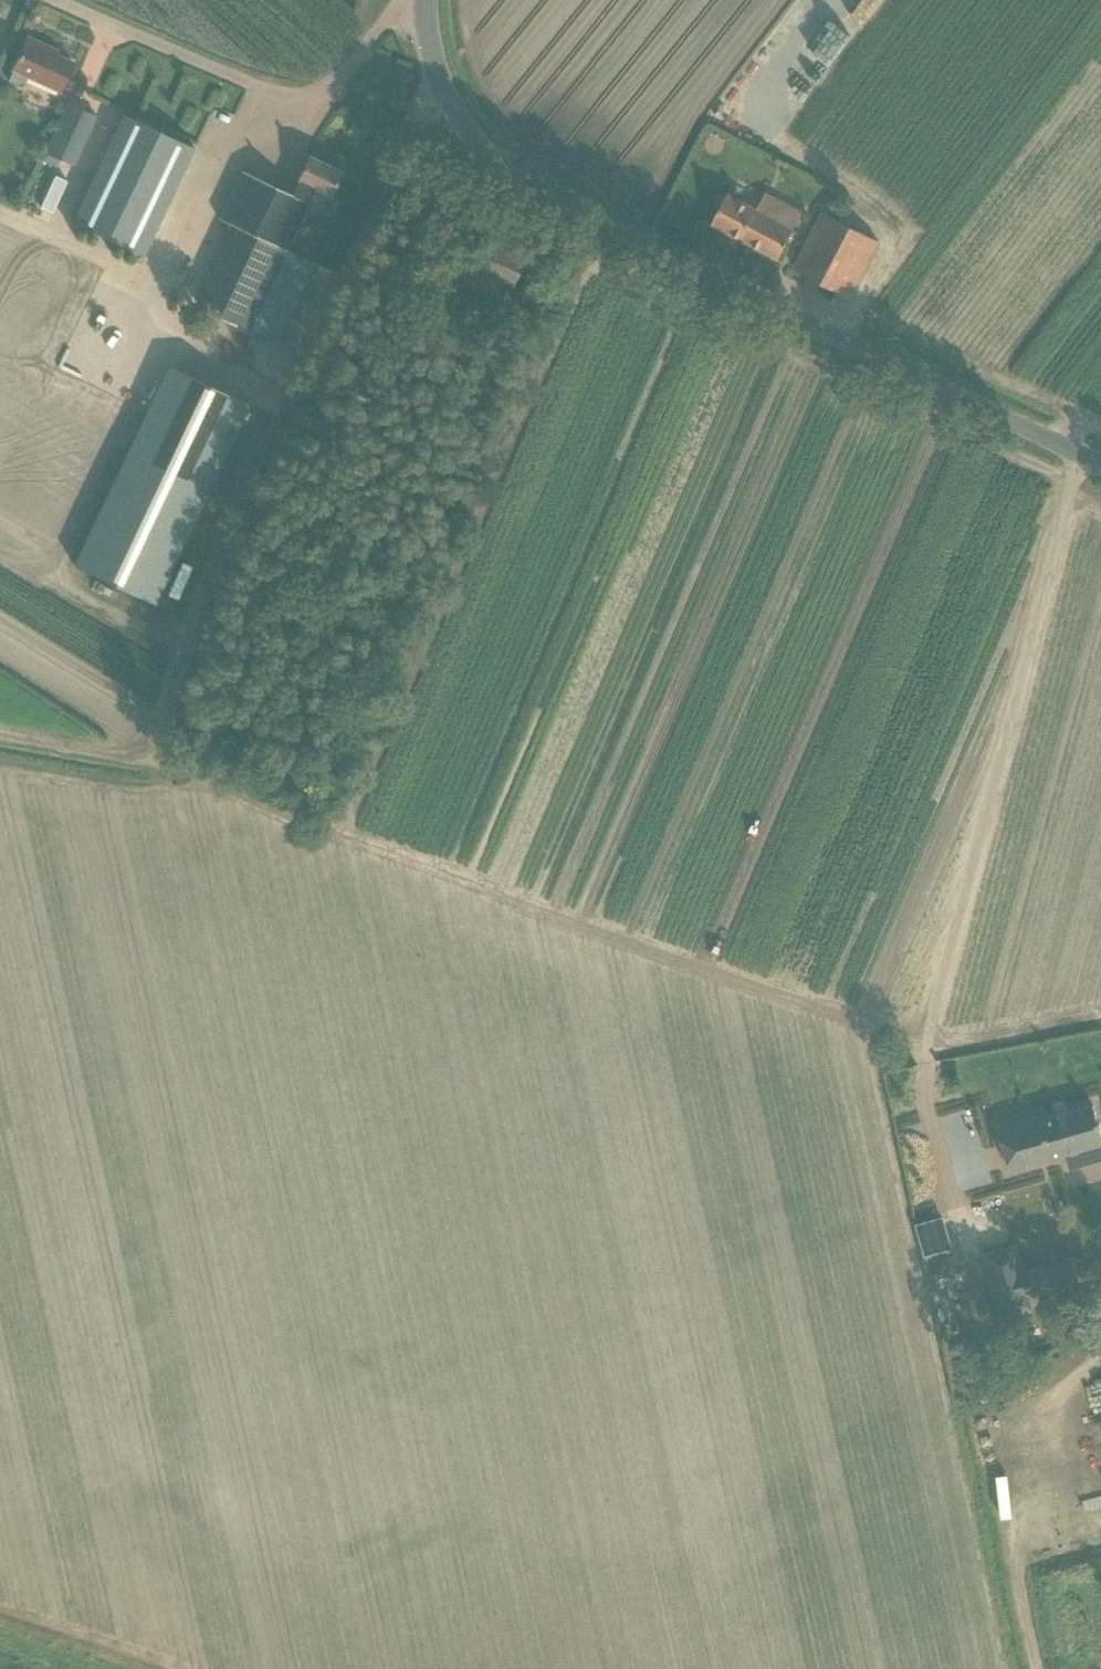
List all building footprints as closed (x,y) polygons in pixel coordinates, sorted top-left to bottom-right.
[(60,90),(64,83),(73,63),(49,52),(50,48),(28,37),(19,57),(14,69),(8,80),(22,86),(27,75),(60,90)] [(67,101),(44,150),(72,163),(94,115),(67,101)] [(195,148),(122,114),(108,146),(73,222),(143,256),(195,148)] [(314,209),(321,192),(329,195),(340,171),(309,156),(298,180),(299,180),(292,194),(242,171),(220,218),(236,226),(199,305),(250,329),(309,206),(314,209)] [(55,176),(40,207),(52,212),(67,181),(55,176)] [(778,259),(788,240),(803,213),(766,194),(758,210),(728,194),(722,205),(712,225),(778,259)] [(850,298),(861,278),(879,242),(839,221),(822,213),(794,268),(850,298)] [(492,241),(482,261),(477,271),(511,288),(516,277),(525,257),(492,241)] [(168,364),(77,565),(158,602),(248,400),(168,364)] [(1099,1119),(1094,1103),(1041,1119),(1039,1115),(999,1127),(1012,1170),(1011,1170),(1100,1145),(1100,1127),(1100,1125),(1100,1118),(1099,1119)] [(957,1197),(939,1198),(940,1213),(958,1212),(957,1197)] [(985,1269),(974,1272),(992,1336),(1026,1326),(1024,1317),(1072,1303),(1064,1273),(1015,1288),(1007,1262),(999,1265),(1000,1270),(987,1274),(985,1269)]
